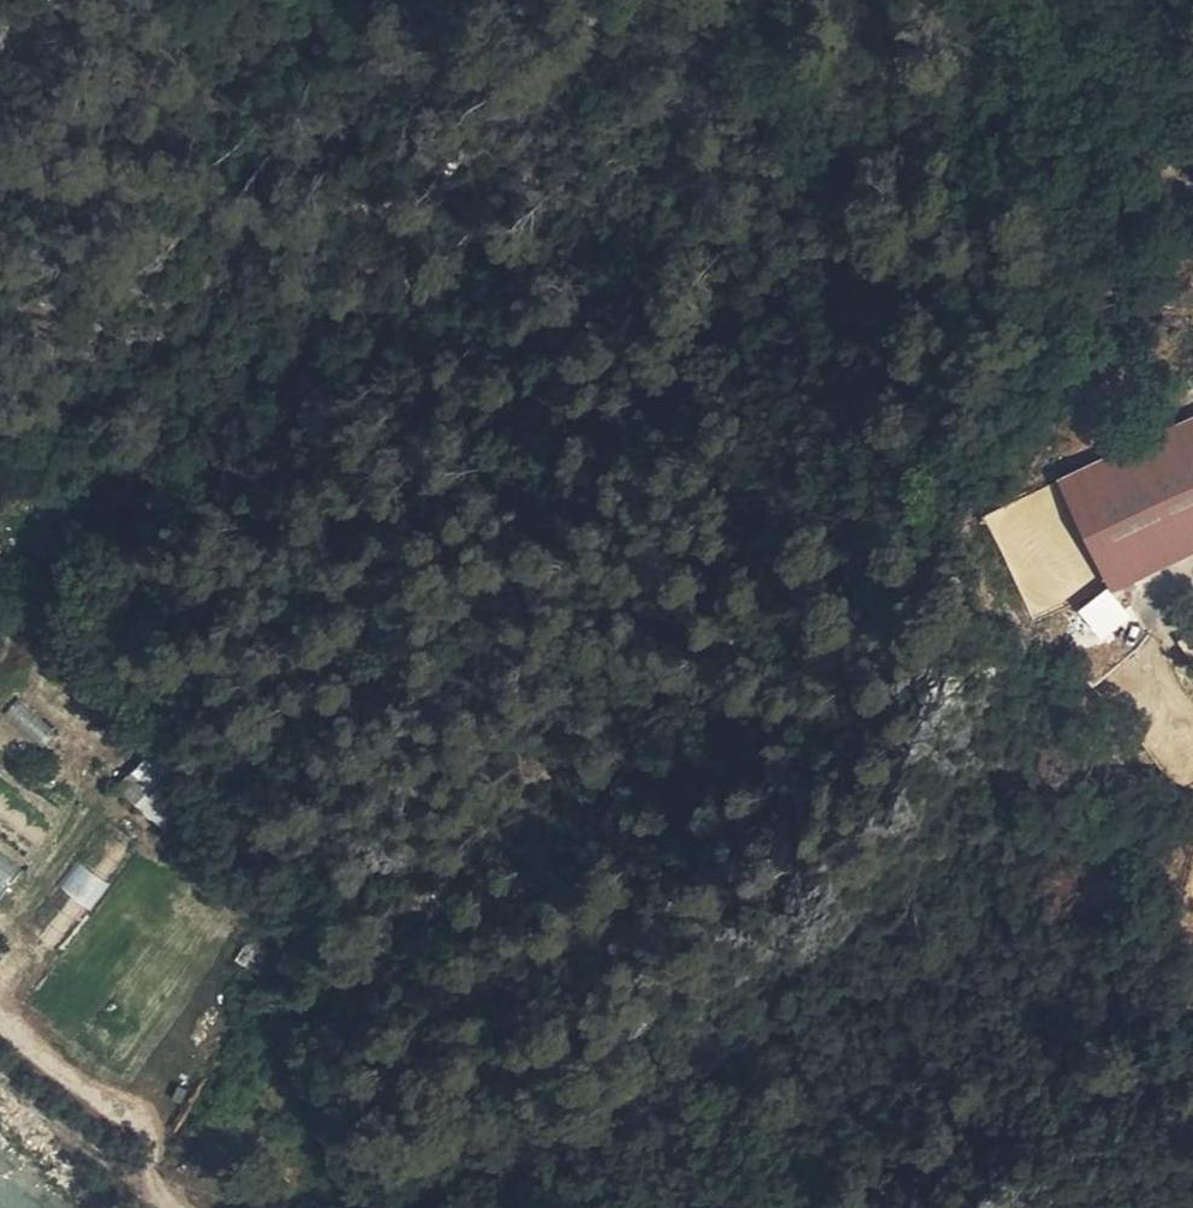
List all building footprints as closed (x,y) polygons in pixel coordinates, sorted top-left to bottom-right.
[(1169,545),(1192,537),(1192,410),(1130,432),(1169,545)] [(1070,524),(1108,579),(1158,545),(1120,491),(1070,524)] [(1106,588),(1078,612),(1102,639),(1129,615),(1106,588)] [(161,820),(181,780),(137,758),(117,798),(161,820)] [(20,866),(0,852),(0,894),(20,866)] [(79,863),(60,885),(88,908),(107,886),(79,863)]
